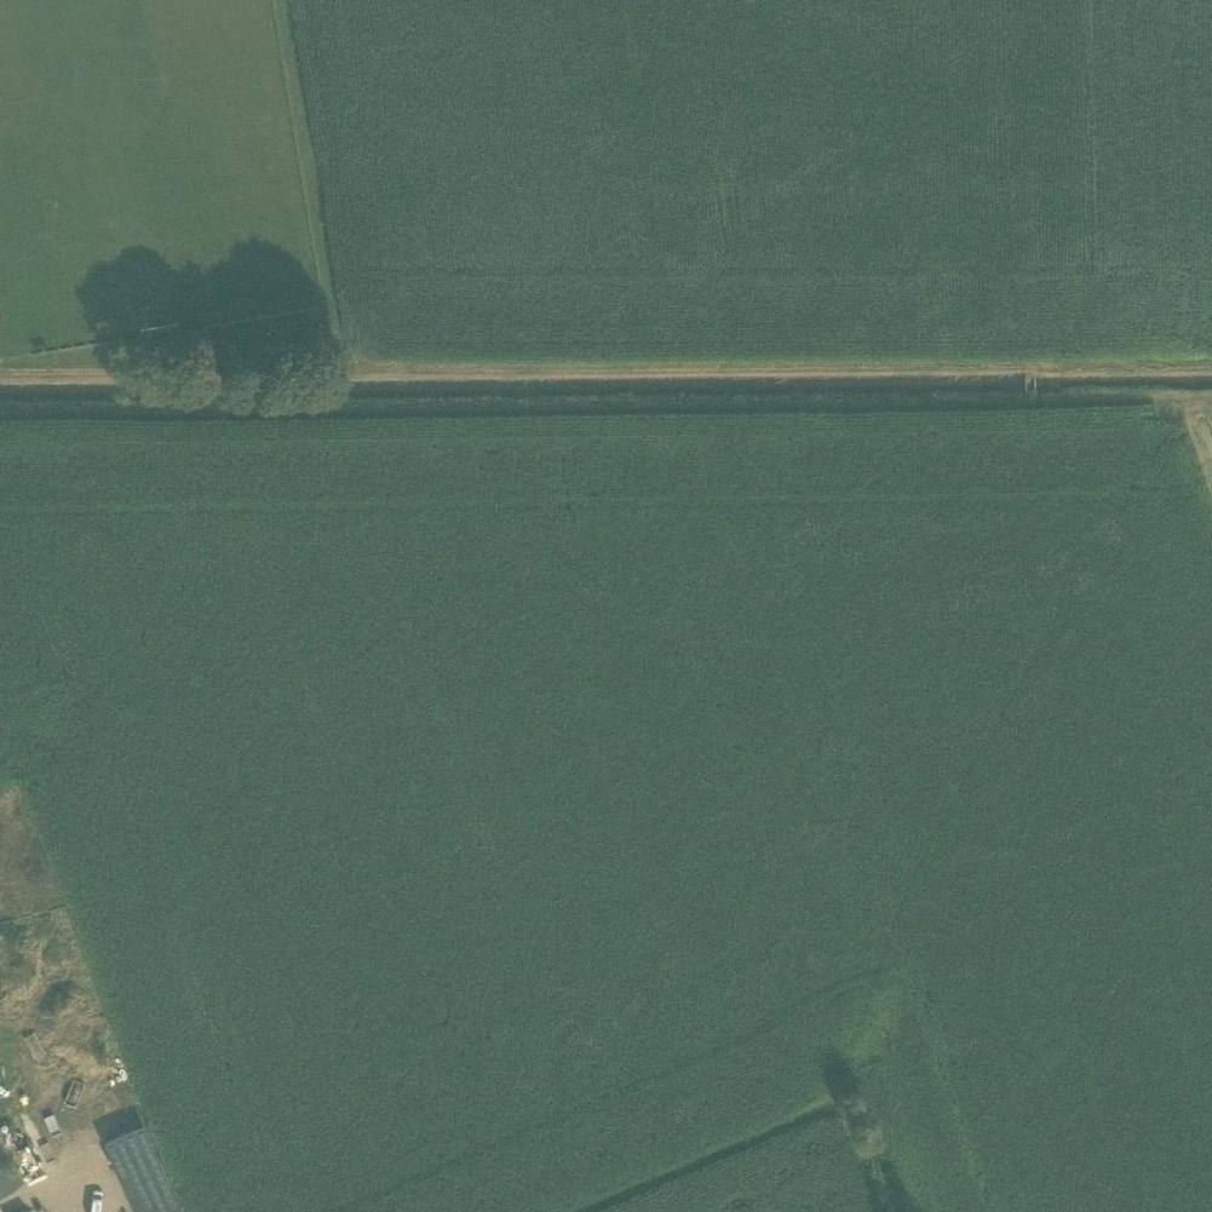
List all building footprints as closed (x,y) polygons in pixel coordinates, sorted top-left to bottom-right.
[(36,1183),(48,1211),(148,1211),(120,1147),(36,1183)] [(15,1189),(0,1159),(0,1197),(15,1189)]
